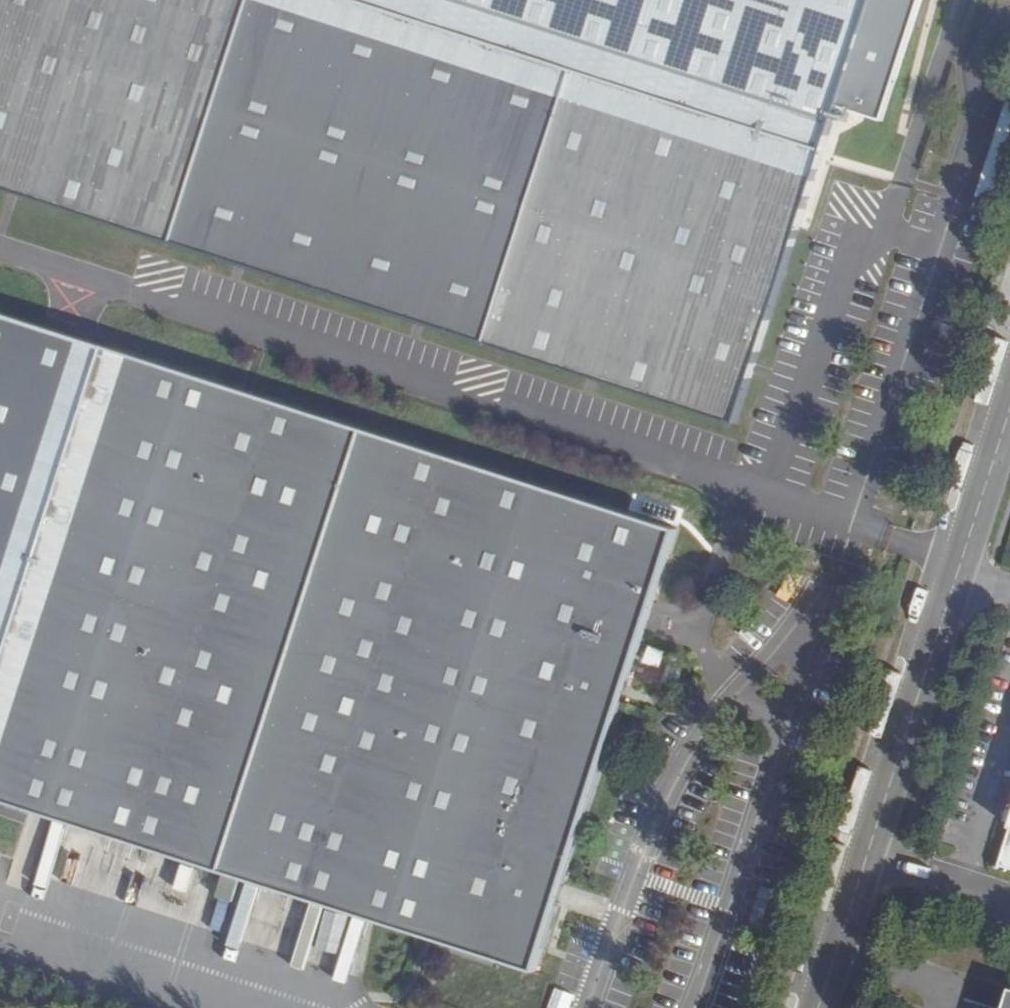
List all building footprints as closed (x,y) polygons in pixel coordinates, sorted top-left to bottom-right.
[(736,429),(871,0),(0,0),(0,195),(736,429)] [(1009,156),(1009,98),(1005,97),(973,198),(995,204),(1009,156)] [(104,354),(0,682),(0,808),(535,978),(676,536),(104,354)]
